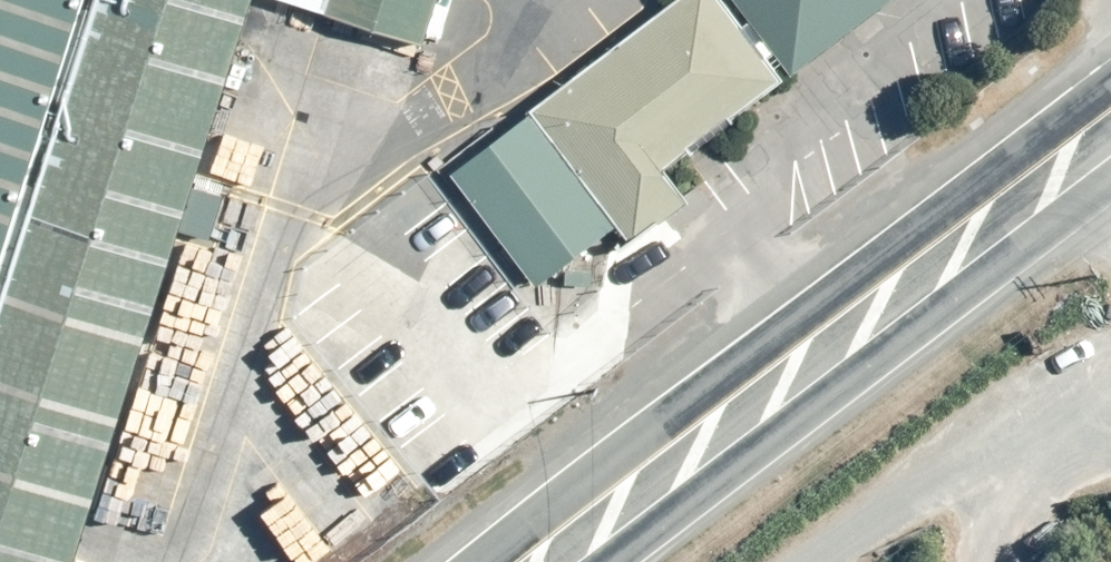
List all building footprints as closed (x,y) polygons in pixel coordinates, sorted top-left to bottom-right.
[(0,115),(0,561),(24,561),(210,0),(38,0),(0,115)] [(38,0),(0,0),(0,115),(38,0)] [(280,9),(388,45),(403,0),(283,0),(280,9)] [(492,101),(562,196),(744,64),(697,0),(631,0),(492,101)] [(751,53),(823,0),(713,0),(751,53)] [(562,196),(492,101),(409,162),(488,269),(571,208),(562,196)]
